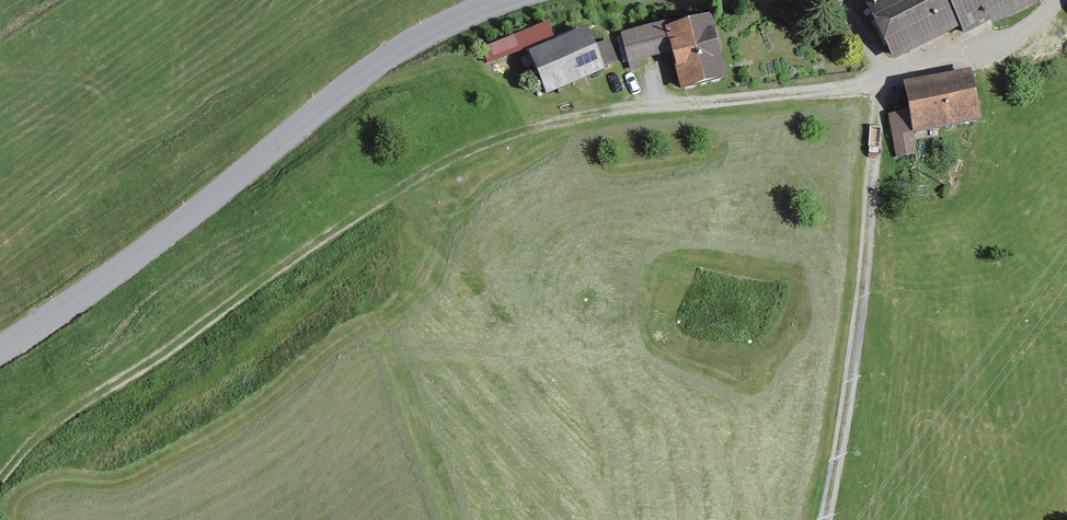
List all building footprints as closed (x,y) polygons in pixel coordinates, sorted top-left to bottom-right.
[(884,1),(908,57),(1039,0),(886,0),(884,1)] [(680,28),(692,92),(737,83),(725,20),(680,28)] [(559,24),(491,52),(497,68),(566,39),(559,24)] [(673,28),(633,37),(639,64),(679,56),(673,28)] [(617,74),(601,30),(542,52),(558,96),(617,74)] [(983,73),(915,84),(924,135),(992,123),(983,73)] [(917,114),(894,118),(901,160),(924,156),(917,114)]
